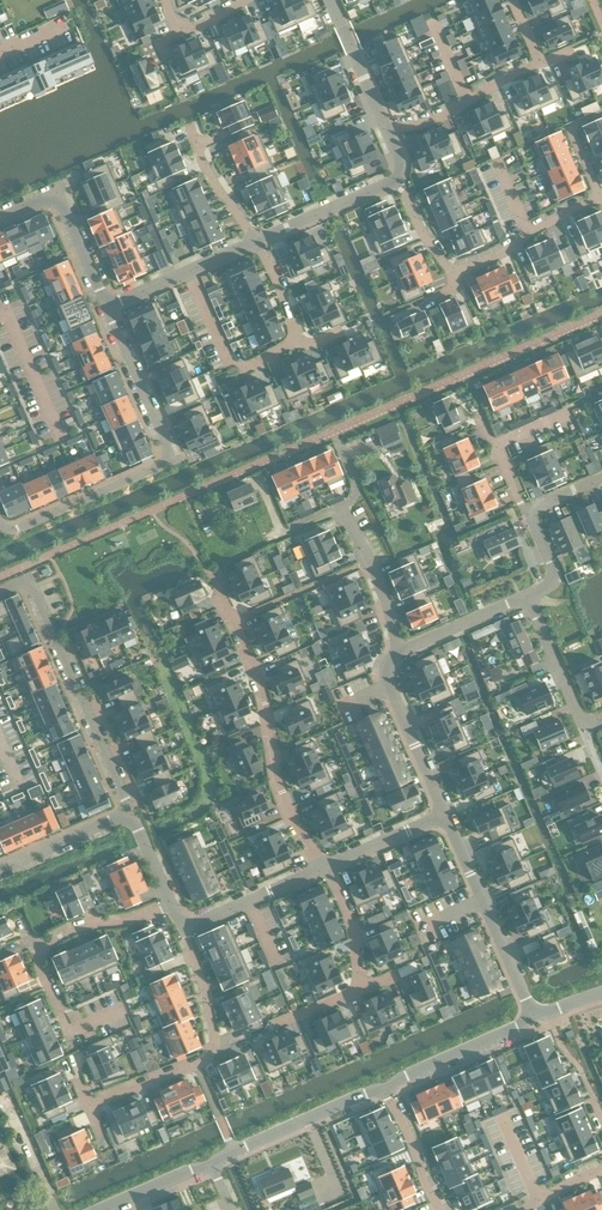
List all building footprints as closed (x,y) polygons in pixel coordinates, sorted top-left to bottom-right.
[(125,21),(157,7),(154,1),(152,2),(151,0),(116,0),(125,21)] [(271,19),(277,34),(297,25),(286,0),(275,0),(271,1),(278,16),(271,19)] [(297,25),(299,24),(302,33),(313,28),(312,26),(310,19),(318,16),(311,2),(304,5),(302,0),(286,0),(297,25)] [(469,2),(474,15),(470,16),(470,17),(499,4),(497,0),(474,0),(469,2)] [(528,3),(534,16),(549,10),(552,17),(566,11),(561,0),(535,0),(528,3)] [(65,1),(54,6),(57,14),(68,9),(65,1)] [(499,4),(470,17),(476,29),(505,17),(499,4)] [(157,7),(125,21),(134,42),(151,34),(154,33),(155,33),(155,32),(152,25),(160,22),(155,9),(157,8),(157,7)] [(235,18),(234,18),(248,50),(269,41),(273,39),(266,23),(262,25),(261,24),(254,27),(249,15),(236,21),(235,18)] [(422,15),(410,20),(411,22),(417,37),(429,31),(427,27),(425,22),(425,21),(423,17),(422,15)] [(557,29),(542,35),(549,49),(557,46),(558,48),(566,44),(565,42),(577,37),(568,15),(554,21),(557,29)] [(505,17),(476,29),(481,42),(510,29),(505,17)] [(217,39),(213,41),(218,52),(222,50),(226,60),(235,56),(233,52),(246,46),(248,50),(234,18),(228,21),(229,24),(221,27),(225,36),(217,39)] [(510,29),(481,42),(482,43),(485,41),(490,52),(487,54),(516,42),(510,29)] [(382,45),(371,50),(376,63),(405,50),(400,37),(384,44),(384,43),(382,44),(382,45)] [(432,38),(420,44),(422,48),(434,43),(432,38)] [(198,39),(185,45),(197,74),(218,65),(211,50),(204,53),(198,39)] [(516,42),(487,54),(493,68),(506,62),(507,63),(512,60),(512,59),(521,55),(516,42)] [(35,96),(36,99),(57,90),(56,87),(95,70),(84,44),(43,62),(44,65),(26,73),(25,70),(0,81),(0,112),(35,96)] [(178,65),(171,68),(177,82),(197,74),(185,45),(172,50),(178,65)] [(269,49),(273,60),(281,57),(276,46),(269,49)] [(405,50),(376,63),(382,75),(411,63),(405,50)] [(140,64),(132,67),(136,76),(133,77),(137,85),(140,84),(145,96),(166,87),(160,73),(153,76),(146,58),(138,62),(140,64)] [(579,61),(591,89),(601,84),(601,64),(598,66),(595,58),(586,61),(585,58),(579,61)] [(571,78),(563,81),(572,102),(581,98),(579,94),(591,89),(579,61),(578,61),(580,64),(567,70),(571,78)] [(411,63),(382,75),(387,88),(416,75),(411,63)] [(327,70),(306,79),(316,101),(348,87),(345,80),(342,82),(338,73),(330,77),(327,70)] [(416,75),(387,88),(393,100),(422,88),(416,75)] [(541,75),(527,81),(538,106),(540,109),(560,101),(554,86),(547,89),(541,75)] [(521,101),(514,104),(520,118),(540,109),(538,106),(527,81),(514,86),(521,101)] [(348,87),(316,101),(324,121),(342,114),(338,106),(350,101),(345,88),(348,87)] [(422,88),(393,100),(399,113),(408,109),(409,110),(415,108),(414,107),(427,101),(422,88)] [(300,107),(297,101),(291,104),(293,110),(300,107)] [(492,102),(479,108),(492,137),(512,128),(506,114),(499,117),(492,102)] [(233,104),(224,108),(225,110),(217,114),(218,115),(215,116),(218,124),(221,123),(223,128),(231,125),(234,133),(252,125),(243,103),(234,106),(233,104)] [(261,122),(277,115),(273,106),(257,113),(261,122)] [(473,128),(466,132),(472,146),(492,137),(479,108),(466,114),(473,128)] [(341,117),(332,121),(335,127),(343,123),(341,117)] [(589,143),(601,137),(601,119),(583,128),(584,130),(589,142),(589,141),(589,143)] [(434,128),(428,131),(429,134),(440,159),(453,153),(455,157),(463,153),(454,132),(447,135),(443,127),(435,131),(434,128)] [(229,147),(235,160),(264,147),(258,134),(253,136),(250,129),(238,134),(241,142),(229,147)] [(157,141),(161,139),(157,131),(151,133),(155,142),(157,141)] [(349,131),(334,138),(343,158),(372,145),(366,132),(352,138),(349,131)] [(419,147),(412,151),(421,172),(430,168),(428,164),(440,159),(429,134),(428,131),(427,131),(428,134),(416,139),(419,147)] [(519,132),(513,135),(518,146),(524,143),(519,132)] [(537,160),(566,147),(566,145),(568,144),(565,138),(563,139),(560,133),(546,139),(544,135),(533,139),(535,144),(533,145),(539,158),(537,160)] [(589,143),(596,157),(601,155),(601,137),(589,143)] [(146,155),(152,168),(179,156),(173,143),(166,146),(162,139),(161,139),(157,141),(155,142),(146,146),(149,154),(146,155)] [(372,145),(343,158),(347,157),(352,168),(348,170),(352,178),(366,172),(363,165),(378,158),(372,145)] [(264,147),(235,160),(240,173),(253,168),(256,175),(273,168),(264,147)] [(567,148),(566,147),(537,160),(543,174),(571,162),(568,155),(569,155),(567,149),(566,149),(565,148),(567,148)] [(179,156),(152,168),(157,180),(155,181),(159,190),(176,183),(172,175),(185,169),(179,156)] [(83,163),(87,172),(95,169),(91,159),(83,163)] [(577,175),(571,162),(543,174),(543,175),(546,173),(551,187),(576,176),(577,175)] [(81,184),(87,197),(116,184),(107,163),(95,169),(87,172),(82,174),(85,182),(81,184)] [(273,168),(256,175),(259,182),(247,188),(252,201),(282,188),(276,175),(271,177),(268,171),(273,168)] [(583,188),(577,175),(576,176),(551,187),(558,201),(583,190),(583,188)] [(306,178),(297,182),(301,191),(311,187),(306,178)] [(168,192),(174,208),(203,195),(202,194),(196,180),(168,192)] [(430,205),(456,193),(450,180),(424,191),(425,192),(430,203),(430,205)] [(125,205),(116,184),(87,197),(92,210),(97,208),(100,216),(117,209),(125,205)] [(282,188),(252,201),(258,214),(266,211),(269,218),(288,210),(280,190),(282,189),(282,188)] [(462,206),(456,193),(430,205),(431,205),(428,206),(431,212),(433,211),(436,218),(464,205),(462,206)] [(203,195),(174,208),(175,208),(177,207),(183,220),(180,221),(181,222),(209,210),(203,195)] [(370,233),(399,220),(399,218),(401,217),(398,211),(396,212),(395,210),(394,207),(386,211),(383,203),(363,211),(372,232),(370,233)] [(442,231),(470,219),(464,205),(436,218),(442,231)] [(94,235),(123,222),(117,209),(100,216),(88,221),(89,222),(94,234),(94,235)] [(209,210),(181,222),(187,237),(217,224),(216,223),(215,223),(214,222),(217,221),(214,215),(212,216),(209,210)] [(346,215),(349,221),(357,217),(354,211),(346,215)] [(589,218),(601,247),(601,245),(601,244),(601,213),(601,212),(599,213),(589,217),(589,218)] [(44,214),(31,220),(41,243),(54,237),(56,236),(53,228),(51,229),(44,214)] [(601,247),(589,218),(588,218),(578,222),(578,223),(576,224),(581,236),(573,240),(581,257),(601,247)] [(476,231),(470,219),(442,231),(447,229),(453,241),(451,242),(452,242),(481,229),(476,231)] [(31,220),(17,226),(29,252),(29,251),(28,249),(41,243),(31,220)] [(400,221),(399,220),(370,233),(379,254),(401,245),(398,237),(405,233),(404,231),(400,221)] [(94,235),(100,247),(131,234),(130,233),(128,234),(123,222),(94,235)] [(217,224),(187,237),(194,252),(223,239),(217,224)] [(5,231),(4,232),(15,257),(29,252),(17,226),(5,232),(5,231)] [(487,243),(481,229),(452,242),(458,256),(487,243)] [(0,234),(0,258),(2,263),(15,257),(4,232),(0,234)] [(136,246),(131,234),(100,247),(100,248),(105,246),(111,258),(136,246)] [(312,236),(300,241),(312,270),(332,261),(326,247),(319,250),(312,236)] [(552,239),(539,245),(552,275),(552,274),(551,272),(572,263),(565,248),(557,252),(552,239)] [(292,262),(285,265),(292,279),(312,270),(300,241),(286,247),(292,262)] [(552,275),(539,245),(538,245),(528,249),(528,250),(526,251),(531,263),(523,267),(531,284),(552,275)] [(115,271),(144,258),(144,257),(141,258),(136,246),(111,258),(116,269),(114,270),(115,271)] [(156,252),(152,254),(159,268),(168,264),(162,250),(156,252)] [(396,281),(426,268),(425,267),(426,267),(423,261),(422,261),(420,255),(412,259),(409,251),(390,259),(399,280),(396,281)] [(343,258),(340,252),(333,256),(335,261),(343,258)] [(150,271),(144,258),(115,271),(120,284),(150,271)] [(363,259),(359,261),(362,266),(365,265),(369,263),(367,258),(363,259)] [(235,267),(222,273),(228,286),(256,273),(251,260),(241,264),(241,263),(235,265),(235,267)] [(39,273),(44,286),(72,273),(67,261),(68,261),(67,261),(39,273)] [(365,265),(362,266),(365,274),(369,272),(375,269),(372,262),(369,263),(365,265)] [(346,265),(338,269),(342,276),(349,273),(346,265)] [(431,282),(426,268),(396,281),(405,302),(422,295),(419,287),(431,282)] [(503,268),(490,274),(502,301),(502,300),(501,298),(521,289),(516,277),(508,280),(503,268)] [(52,296),(78,285),(72,273),(44,286),(50,284),(54,295),(52,296)] [(256,273),(228,286),(233,298),(262,286),(256,273)] [(502,301),(490,274),(489,274),(488,273),(482,276),(482,277),(477,279),(480,287),(472,290),(481,310),(502,301)] [(316,279),(305,284),(308,291),(315,288),(319,286),(316,279)] [(318,295),(303,302),(309,315),(338,302),(334,303),(329,292),(332,290),(329,282),(319,286),(315,288),(318,295)] [(218,284),(206,290),(208,295),(220,289),(218,284)] [(52,296),(57,308),(83,297),(83,296),(78,285),(52,296)] [(262,286),(233,298),(233,299),(237,297),(242,309),(267,298),(262,286)] [(528,294),(522,297),(526,306),(532,303),(528,294)] [(57,308),(62,320),(88,309),(83,297),(57,308)] [(267,298),(242,309),(248,322),(273,311),(267,298)] [(454,299),(440,305),(443,314),(441,315),(445,324),(447,323),(452,334),(474,324),(465,303),(458,307),(454,299)] [(136,311),(126,315),(132,328),(161,315),(155,302),(141,308),(141,307),(135,309),(136,311)] [(178,302),(166,307),(168,312),(175,309),(180,307),(178,302)] [(338,302),(309,315),(315,328),(329,322),(332,329),(347,322),(338,302)] [(218,305),(213,307),(219,320),(224,317),(218,305)] [(429,326),(423,312),(415,315),(411,308),(391,317),(401,339),(410,335),(411,337),(423,332),(422,329),(429,326)] [(67,331),(68,332),(93,321),(93,320),(88,309),(62,320),(63,321),(65,319),(70,330),(67,331)] [(273,311),(248,322),(253,334),(278,323),(273,311)] [(161,315),(132,328),(137,340),(166,328),(161,315)] [(186,319),(184,320),(190,332),(194,330),(194,329),(189,318),(186,319)] [(67,345),(67,346),(96,334),(96,333),(91,322),(94,321),(93,321),(68,332),(72,343),(67,345)] [(278,323),(253,334),(259,347),(270,342),(271,343),(273,342),(273,341),(284,336),(278,323)] [(166,328),(137,340),(143,353),(168,342),(163,330),(166,328)] [(67,346),(73,358),(101,345),(96,334),(67,346)] [(600,339),(598,334),(585,340),(598,370),(601,368),(601,338),(600,339)] [(353,336),(347,338),(361,370),(382,361),(373,340),(366,343),(362,335),(354,339),(353,336)] [(332,358),(331,358),(331,359),(333,362),(340,379),(349,376),(347,372),(358,367),(360,371),(361,370),(347,338),(346,339),(347,342),(335,347),(338,355),(332,358)] [(577,379),(598,370),(585,340),(572,346),(574,350),(566,354),(577,379)] [(168,342),(143,353),(149,366),(160,361),(162,360),(173,355),(168,342)] [(78,369),(78,370),(106,357),(101,345),(73,358),(76,357),(80,368),(78,369)] [(568,381),(557,355),(542,362),(553,387),(554,387),(568,381)] [(301,356),(295,359),(308,387),(320,381),(322,385),(331,382),(321,361),(314,364),(310,356),(302,359),(301,356)] [(83,382),(112,370),(111,369),(106,357),(78,370),(83,382)] [(171,372),(157,379),(163,392),(191,379),(183,359),(168,365),(171,372)] [(280,379),(279,379),(280,380),(281,383),(288,400),(309,391),(308,387),(295,359),(294,359),(296,362),(283,368),(287,376),(280,379)] [(553,387),(542,362),(528,368),(539,394),(538,394),(539,396),(555,390),(554,387),(553,387)] [(539,394),(528,368),(513,374),(523,397),(522,398),(524,400),(538,394),(539,394)] [(92,396),(93,397),(121,384),(116,373),(116,372),(92,382),(93,383),(98,394),(92,396)] [(523,397),(513,374),(499,380),(499,381),(509,404),(509,403),(522,398),(523,397)] [(191,379),(163,392),(168,405),(183,399),(186,406),(200,399),(191,379)] [(250,380),(245,382),(259,414),(280,405),(271,384),(264,387),(260,379),(252,383),(250,380)] [(499,381),(499,380),(499,379),(483,386),(495,413),(510,406),(509,403),(509,404),(499,381)] [(230,402),(229,403),(231,407),(238,423),(259,414),(245,382),(244,383),(245,386),(233,391),(236,399),(232,401),(230,402)] [(93,397),(98,409),(126,396),(121,384),(93,397)] [(587,387),(582,389),(583,393),(585,396),(590,394),(587,387)] [(101,408),(106,419),(131,408),(126,396),(98,409),(101,408)] [(454,409),(449,398),(433,405),(436,410),(433,411),(438,424),(441,423),(446,433),(461,426),(460,423),(468,420),(462,406),(454,409)] [(601,417),(601,401),(592,405),(598,419),(601,417)] [(185,421),(177,424),(182,437),(211,425),(202,404),(181,413),(185,421)] [(106,419),(111,431),(136,420),(131,408),(106,419)] [(228,408),(221,412),(224,419),(231,416),(228,408)] [(288,411),(281,414),(286,424),(292,421),(288,411)] [(111,431),(116,443),(142,432),(137,421),(137,420),(136,420),(111,431)] [(262,423),(255,426),(259,435),(266,432),(262,423)] [(394,423),(376,431),(384,449),(402,441),(394,423)] [(211,425),(182,437),(188,450),(196,447),(199,453),(199,454),(200,454),(203,453),(220,445),(217,437),(213,438),(208,427),(212,425),(211,425)] [(116,443),(121,455),(147,444),(142,432),(116,443)] [(450,463),(472,453),(472,452),(474,451),(472,445),(469,446),(467,439),(455,444),(452,437),(440,442),(444,450),(441,451),(447,464),(450,463)] [(548,443),(536,448),(539,456),(528,461),(531,467),(528,468),(531,474),(533,473),(534,475),(557,465),(548,443)] [(147,444),(121,455),(124,454),(129,465),(129,466),(152,456),(152,455),(147,444)] [(587,452),(585,448),(583,444),(577,447),(580,455),(587,452)] [(0,452),(0,467),(9,463),(9,462),(4,450),(0,452)] [(344,480),(331,451),(316,458),(326,481),(328,486),(344,480)] [(478,465),(478,464),(476,460),(478,459),(475,452),(473,454),(472,453),(450,463),(458,483),(470,478),(467,471),(478,466),(478,465)] [(589,458),(588,455),(587,452),(580,455),(583,461),(589,458)] [(94,455),(82,460),(92,483),(104,478),(94,454),(93,455),(94,455)] [(316,458),(302,464),(312,487),(326,481),(316,458)] [(82,460),(70,465),(80,488),(92,483),(82,460)] [(302,464),(287,471),(297,494),(312,487),(302,464)] [(70,465),(58,470),(68,493),(80,488),(70,465)] [(565,482),(557,465),(534,475),(539,487),(546,485),(548,490),(565,482)] [(58,470),(46,476),(56,499),(68,493),(58,470)] [(287,471),(272,477),(282,500),(297,494),(287,471)] [(46,476),(35,481),(45,504),(56,499),(46,476)] [(387,504),(396,500),(400,508),(415,501),(407,482),(398,486),(394,476),(378,483),(387,504)] [(492,491),(488,481),(485,482),(484,480),(473,485),(470,478),(458,483),(467,503),(490,493),(489,492),(492,491)] [(35,481),(23,486),(32,506),(33,509),(45,504),(35,481)] [(22,483),(10,489),(20,512),(32,506),(23,486),(22,483)] [(227,494),(235,512),(257,503),(249,485),(227,494)] [(7,517),(8,517),(20,512),(10,489),(0,493),(0,500),(7,517)] [(495,505),(496,505),(495,504),(497,503),(493,494),(491,495),(491,494),(490,494),(490,493),(467,503),(464,504),(470,518),(473,516),(476,524),(488,519),(485,511),(496,506),(495,505)] [(577,512),(587,536),(601,529),(601,518),(599,519),(593,505),(577,512)] [(570,517),(550,526),(562,554),(582,545),(570,517)] [(518,520),(512,523),(518,537),(524,550),(530,548),(518,520)] [(297,536),(306,557),(334,544),(329,531),(322,534),(319,526),(297,536)] [(519,546),(512,530),(484,542),(491,558),(519,546)] [(339,556),(340,556),(334,544),(306,557),(315,578),(332,570),(329,562),(340,558),(339,556)] [(419,549),(421,555),(433,550),(430,544),(419,549)] [(395,587),(423,574),(414,553),(397,561),(400,569),(389,574),(390,575),(389,575),(395,587)] [(236,571),(228,575),(232,583),(229,585),(232,591),(263,577),(254,555),(233,564),(236,571)] [(289,574),(295,589),(302,587),(295,571),(289,574)] [(572,582),(575,581),(573,577),(571,572),(564,575),(567,582),(568,584),(572,582)] [(427,596),(424,590),(429,587),(423,574),(395,587),(395,588),(393,589),(397,599),(400,598),(401,600),(412,595),(415,602),(427,597),(427,596)] [(443,577),(447,586),(454,583),(450,574),(443,577)] [(263,577),(232,591),(235,590),(240,602),(248,599),(251,605),(251,606),(252,606),(255,605),(272,597),(269,589),(265,590),(260,579),(264,577),(263,577)] [(343,578),(323,587),(332,607),(360,595),(355,582),(347,585),(343,578)] [(182,589),(173,593),(183,615),(200,608),(196,601),(207,596),(204,588),(201,589),(198,582),(190,585),(188,582),(180,586),(182,589)] [(0,603),(0,617),(11,612),(16,624),(28,619),(23,607),(18,595),(0,603)] [(360,595),(332,607),(341,628),(357,621),(360,619),(361,619),(361,618),(358,611),(366,608),(360,595)] [(439,617),(429,595),(427,596),(427,597),(415,602),(418,609),(406,615),(412,629),(420,626),(422,628),(430,625),(430,621),(439,617)] [(466,611),(465,608),(460,597),(453,600),(459,614),(466,611)] [(280,606),(259,615),(262,622),(254,626),(258,634),(255,636),(258,642),(261,641),(261,640),(286,629),(280,616),(284,614),(280,606)] [(200,608),(189,613),(192,619),(202,615),(200,608)] [(129,623),(124,612),(118,615),(117,612),(110,615),(111,618),(122,643),(135,637),(130,626),(131,626),(130,623),(129,623)] [(99,622),(98,622),(110,648),(122,643),(111,618),(110,615),(111,618),(99,623),(99,622)] [(477,630),(470,633),(473,640),(496,630),(502,643),(508,641),(515,659),(522,656),(526,666),(539,661),(535,650),(532,651),(520,621),(512,625),(508,617),(508,616),(507,617),(497,621),(493,623),(487,626),(477,630)] [(21,636),(7,642),(12,654),(38,643),(33,631),(28,619),(16,624),(21,636)] [(201,622),(184,629),(188,638),(192,636),(198,650),(194,652),(226,638),(223,639),(216,624),(208,628),(205,621),(205,620),(204,620),(201,622)] [(98,622),(86,627),(97,654),(110,648),(98,622)] [(86,629),(73,635),(77,644),(76,645),(79,651),(80,650),(84,660),(97,654),(86,627),(85,628),(86,629)] [(291,641),(286,629),(261,640),(261,641),(267,653),(274,650),(278,657),(299,648),(295,640),(291,641)] [(349,629),(328,638),(331,647),(335,645),(341,659),(366,648),(370,647),(367,640),(364,642),(360,633),(352,637),(349,629)] [(226,638),(194,652),(204,675),(225,666),(221,658),(229,655),(225,646),(228,644),(226,638)] [(458,638),(451,641),(454,648),(455,647),(461,645),(460,644),(459,641),(458,638)] [(601,639),(593,642),(599,657),(601,655),(601,640),(601,639)] [(41,647),(12,660),(17,672),(22,669),(46,659),(41,647)] [(366,648),(341,659),(347,671),(343,672),(346,681),(367,672),(364,664),(372,661),(366,648)] [(417,670),(409,673),(412,682),(409,683),(412,689),(444,675),(434,653),(413,663),(417,670)] [(46,659),(22,669),(27,681),(51,671),(46,659)] [(281,676),(272,680),(278,694),(281,692),(283,695),(295,690),(294,687),(307,681),(297,659),(282,666),(279,667),(278,668),(278,669),(281,676)] [(176,660),(170,663),(173,670),(179,667),(176,660)] [(116,661),(108,665),(111,670),(118,666),(116,661)] [(581,670),(585,680),(578,684),(582,694),(590,690),(594,701),(601,697),(601,666),(600,662),(581,670)] [(503,678),(499,670),(490,673),(494,682),(503,678)] [(51,671),(27,681),(33,693),(54,684),(56,683),(51,671)] [(103,686),(109,701),(121,695),(124,702),(120,703),(120,704),(137,697),(128,675),(117,680),(109,683),(103,686)] [(444,675),(412,689),(412,690),(415,688),(421,701),(432,696),(436,703),(453,696),(444,675)] [(222,680),(206,688),(216,711),(220,709),(245,698),(238,683),(230,686),(227,679),(226,678),(225,679),(222,680)] [(325,679),(317,682),(320,689),(328,686),(327,684),(325,679)] [(334,681),(327,684),(328,686),(330,689),(336,687),(334,681)] [(473,682),(460,688),(463,694),(476,689),(473,682)] [(508,691),(494,697),(497,704),(511,698),(518,695),(526,714),(537,709),(538,711),(547,707),(546,705),(553,703),(544,683),(529,690),(526,683),(508,691)] [(33,693),(30,694),(35,706),(38,705),(59,696),(54,684),(33,693)] [(477,689),(472,692),(475,699),(480,697),(477,689)] [(59,696),(38,705),(43,717),(64,708),(64,707),(63,705),(62,702),(60,699),(59,696)] [(296,701),(297,705),(307,701),(305,696),(296,701)] [(137,697),(120,704),(123,711),(115,714),(121,728),(150,715),(149,714),(145,716),(137,697)] [(245,698),(220,709),(225,723),(222,724),(225,733),(246,724),(243,716),(251,713),(247,704),(250,702),(248,697),(245,698)] [(293,716),(284,720),(290,734),(293,733),(294,736),(307,730),(306,727),(319,722),(309,700),(307,701),(297,705),(294,706),(291,708),(290,708),(290,709),(293,716)] [(441,718),(426,725),(432,738),(461,725),(452,705),(438,711),(441,718)] [(64,708),(43,717),(48,729),(69,720),(64,708)] [(381,713),(356,724),(362,737),(390,725),(387,719),(384,720),(381,713)] [(482,716),(479,717),(485,730),(487,730),(493,727),(487,714),(482,716)] [(121,728),(126,740),(138,735),(141,741),(137,743),(138,744),(154,736),(151,729),(155,728),(150,715),(121,728)] [(176,719),(170,722),(172,729),(179,726),(176,719)] [(48,729),(43,731),(48,743),(74,731),(69,720),(48,729)] [(535,721),(520,728),(524,736),(533,732),(540,749),(567,738),(560,720),(538,729),(535,721)] [(390,725),(362,737),(368,751),(393,740),(390,733),(392,732),(390,725)] [(461,725),(432,738),(438,751),(452,744),(455,752),(470,745),(461,725)] [(340,731),(335,733),(341,747),(346,745),(340,731)] [(79,735),(58,744),(63,756),(84,747),(79,735)] [(154,736),(138,744),(140,751),(132,754),(138,767),(167,755),(167,754),(163,756),(154,736)] [(296,757),(288,760),(292,768),(289,770),(292,776),(323,762),(323,761),(319,763),(314,750),(318,749),(314,740),(293,749),(296,757)] [(393,740),(368,751),(374,764),(398,753),(393,740)] [(242,741),(227,747),(234,764),(239,762),(240,765),(246,778),(261,771),(260,768),(261,768),(255,754),(254,755),(251,746),(245,748),(242,741)] [(346,745),(341,747),(346,760),(351,758),(346,745)] [(63,756),(58,758),(63,770),(66,769),(89,758),(84,747),(63,756)] [(461,767),(453,770),(456,779),(453,780),(456,786),(484,774),(478,760),(482,759),(478,750),(457,760),(461,767)] [(398,753),(374,764),(379,777),(404,766),(398,753)] [(35,754),(31,756),(36,768),(41,766),(35,754)] [(167,755),(138,767),(144,780),(156,775),(158,781),(155,783),(155,784),(172,776),(169,769),(173,767),(167,755)] [(554,757),(539,764),(542,772),(547,770),(554,786),(578,775),(571,759),(557,765),(554,757)] [(89,758),(66,769),(71,781),(74,780),(95,770),(89,758)] [(351,758),(346,760),(352,773),(357,771),(351,758)] [(323,762),(292,776),(295,775),(300,788),(308,784),(311,791),(312,791),(315,790),(322,787),(332,782),(323,762)] [(404,766),(379,777),(385,790),(410,780),(404,766)] [(95,770),(74,780),(79,791),(100,782),(95,770)] [(357,771),(352,773),(358,786),(360,785),(363,784),(357,771)] [(484,774),(456,786),(456,787),(459,785),(465,798),(477,793),(480,800),(497,793),(493,784),(489,786),(484,774)] [(172,776),(155,784),(158,790),(147,795),(150,803),(153,801),(156,808),(164,805),(165,807),(173,804),(172,801),(181,797),(172,776)] [(46,778),(41,780),(46,792),(51,790),(46,778)] [(410,780),(385,790),(395,812),(404,809),(405,811),(413,808),(412,805),(420,802),(417,794),(420,793),(416,785),(405,789),(402,783),(410,780)] [(351,781),(344,784),(347,790),(354,787),(351,781)] [(79,791),(74,794),(79,805),(84,803),(105,794),(100,782),(79,791)] [(582,783),(554,795),(561,811),(589,799),(582,783)] [(40,785),(27,791),(29,795),(42,790),(40,785)] [(358,786),(354,788),(361,801),(365,799),(360,785),(358,786)] [(324,792),(322,787),(315,790),(318,795),(324,792)] [(337,792),(316,801),(319,809),(311,812),(315,821),(312,822),(315,828),(318,827),(317,827),(342,816),(337,802),(340,801),(337,792)] [(246,801),(234,807),(243,829),(259,822),(262,821),(263,820),(262,819),(259,813),(269,809),(262,794),(259,796),(258,793),(245,799),(246,801)] [(105,794),(84,803),(89,815),(110,806),(105,794)] [(365,799),(361,801),(367,817),(372,815),(365,799)] [(49,807),(37,813),(46,834),(58,829),(49,807)] [(481,816),(473,820),(479,834),(494,828),(497,835),(511,828),(502,807),(490,812),(489,810),(480,814),(481,816)] [(36,810),(26,815),(27,817),(36,838),(46,834),(37,813),(36,810)] [(63,813),(57,816),(62,826),(68,824),(63,813)] [(568,821),(571,828),(575,826),(582,842),(601,834),(601,818),(601,815),(585,822),(582,815),(568,821)] [(342,816),(317,827),(318,827),(323,840),(331,836),(334,844),(355,834),(352,826),(348,828),(342,816)] [(544,818),(543,818),(546,826),(547,825),(551,823),(548,816),(544,818)] [(14,817),(3,821),(6,827),(15,848),(25,843),(16,822),(14,817)] [(27,817),(16,822),(25,843),(36,838),(27,817)] [(526,819),(523,821),(525,827),(529,825),(535,823),(532,817),(526,819)] [(381,822),(372,826),(375,833),(384,829),(381,822)] [(221,826),(216,828),(221,841),(223,840),(226,839),(221,826)] [(0,829),(0,842),(3,850),(4,852),(15,848),(6,827),(0,829)] [(268,828),(247,837),(251,845),(255,843),(260,856),(285,845),(280,832),(272,835),(268,828)] [(173,854),(170,855),(173,862),(205,849),(205,848),(201,850),(195,836),(193,837),(192,834),(184,838),(185,841),(170,847),(173,854)] [(419,843),(410,847),(416,860),(440,849),(435,836),(425,840),(425,839),(419,841),(419,843)] [(495,855),(487,858),(491,866),(488,868),(490,874),(522,860),(513,838),(492,847),(495,855)] [(221,841),(218,843),(224,856),(229,854),(223,840),(221,841)] [(572,856),(579,872),(587,868),(593,881),(601,877),(601,844),(601,843),(572,856)] [(285,845),(260,856),(266,868),(262,869),(265,878),(286,868),(283,861),(291,858),(285,845)] [(205,849),(173,862),(176,869),(179,868),(182,874),(211,862),(205,849)] [(440,849),(416,860),(421,872),(446,861),(440,849)] [(229,854),(224,856),(230,869),(235,867),(229,854)] [(102,869),(111,890),(141,877),(140,876),(143,875),(140,868),(138,869),(135,864),(127,867),(124,859),(102,869)] [(522,860),(490,874),(491,874),(494,873),(499,885),(511,880),(514,888),(531,880),(527,872),(523,874),(518,862),(522,860)] [(249,861),(238,865),(240,871),(251,866),(249,861)] [(389,868),(388,868),(390,871),(393,870),(398,868),(403,866),(401,861),(388,866),(389,868)] [(446,861),(421,872),(426,885),(451,874),(446,861)] [(211,862),(182,874),(187,888),(216,875),(211,862)] [(377,864),(364,869),(377,898),(397,889),(390,871),(388,868),(381,872),(377,864)] [(235,867),(230,869),(235,882),(241,880),(235,867)] [(355,883),(347,886),(356,907),(377,898),(364,869),(351,875),(355,883)] [(451,874),(426,885),(432,898),(443,893),(444,894),(446,892),(457,887),(451,874)] [(216,875),(187,888),(193,901),(204,896),(205,899),(213,896),(212,893),(222,888),(216,875)] [(141,877),(111,890),(112,890),(114,889),(120,902),(122,900),(126,908),(138,903),(134,895),(147,890),(144,884),(147,883),(144,877),(141,878),(141,877)] [(252,879),(245,882),(248,888),(255,885),(252,879)] [(597,899),(601,897),(601,881),(591,886),(597,899)] [(70,884),(55,890),(60,901),(58,902),(62,911),(64,910),(68,919),(69,918),(77,915),(76,915),(83,912),(77,900),(85,896),(79,883),(71,886),(70,884)] [(306,892),(296,897),(302,909),(298,911),(298,912),(327,899),(321,886),(312,890),(311,889),(306,891),(306,892)] [(514,905),(506,908),(512,922),(537,911),(532,899),(536,897),(532,888),(511,898),(514,905)] [(327,899),(298,912),(304,924),(333,911),(327,899)] [(282,910),(277,912),(280,919),(285,917),(282,910)] [(333,911),(304,924),(304,925),(308,923),(313,935),(338,924),(333,911)] [(537,911),(512,922),(518,935),(530,929),(533,937),(550,929),(546,921),(542,923),(537,911)] [(383,912),(376,915),(379,922),(386,919),(383,912)] [(11,933),(8,927),(8,926),(4,919),(4,918),(0,919),(0,938),(11,933)] [(381,933),(367,939),(372,952),(397,941),(392,929),(396,928),(392,919),(378,925),(381,933)] [(199,937),(205,950),(234,938),(228,924),(199,937)] [(338,924),(313,935),(319,948),(330,943),(333,942),(344,937),(338,924)] [(139,956),(140,956),(167,945),(166,944),(167,944),(162,934),(161,931),(153,935),(150,927),(133,934),(142,955),(139,956)] [(458,940),(448,944),(454,958),(483,946),(477,932),(466,936),(465,934),(457,937),(458,940)] [(293,935),(288,938),(291,945),(296,942),(293,935)] [(94,941),(93,942),(105,970),(119,964),(107,936),(105,936),(94,941)] [(544,949),(530,956),(536,970),(544,966),(545,969),(554,965),(553,963),(565,957),(555,936),(541,942),(544,949)] [(206,951),(212,963),(240,951),(234,938),(205,950),(205,951),(206,951)] [(397,941),(372,952),(378,965),(393,959),(396,966),(410,960),(406,951),(402,953),(397,941)] [(93,942),(80,948),(92,976),(105,970),(93,942)] [(167,945),(140,956),(145,969),(148,968),(151,976),(163,971),(160,963),(172,958),(170,952),(172,951),(169,945),(167,946),(167,945)] [(483,946),(454,958),(454,959),(458,957),(463,970),(488,959),(483,946)] [(67,952),(66,952),(79,982),(92,976),(80,948),(67,953),(67,952)] [(212,963),(218,976),(246,964),(240,951),(212,963)] [(434,951),(429,953),(435,967),(440,964),(434,951)] [(23,968),(23,967),(19,957),(18,957),(17,954),(5,960),(1,952),(0,953),(0,978),(23,968)] [(55,957),(52,958),(65,988),(79,982),(66,952),(65,953),(65,952),(55,957)] [(319,952),(298,961),(307,981),(336,969),(330,956),(322,959),(319,952)] [(426,956),(421,958),(424,965),(429,963),(426,956)] [(488,959),(463,970),(469,982),(465,984),(465,985),(497,971),(494,964),(491,965),(488,959)] [(246,964),(218,976),(218,977),(218,978),(223,989),(224,990),(252,978),(246,964)] [(440,964),(435,967),(438,973),(441,980),(446,978),(440,964)] [(0,978),(0,989),(5,1000),(19,994),(16,986),(29,981),(23,968),(0,978)] [(336,969),(307,981),(316,1002),(337,993),(334,985),(342,982),(336,969)] [(416,992),(409,995),(415,1009),(437,1000),(431,988),(434,987),(430,978),(428,979),(424,971),(410,977),(416,992)] [(497,971),(465,985),(471,998),(500,986),(497,979),(500,977),(497,971)] [(173,974),(145,987),(151,1001),(180,989),(179,988),(179,987),(177,983),(179,982),(177,975),(174,976),(173,974)] [(446,978),(441,980),(446,993),(448,992),(451,991),(446,978)] [(288,982),(281,985),(284,991),(291,988),(288,982)] [(223,1003),(229,1016),(256,1005),(250,992),(247,993),(244,985),(232,990),(236,998),(223,1003)] [(180,989),(151,1001),(152,1002),(154,1001),(160,1013),(157,1014),(157,1015),(186,1003),(180,989)] [(389,990),(376,996),(389,1025),(409,1016),(400,995),(392,998),(389,990)] [(446,993),(443,994),(449,1007),(454,1005),(448,992),(446,993)] [(368,1014),(361,1017),(361,1018),(368,1033),(368,1034),(389,1025),(376,996),(363,1002),(368,1014)] [(16,1026),(16,1027),(46,1014),(40,1000),(15,1011),(21,1024),(16,1026)] [(186,1003),(157,1015),(163,1028),(158,1030),(158,1031),(192,1016),(186,1003)] [(256,1005),(229,1016),(234,1030),(247,1024),(250,1032),(262,1027),(259,1019),(261,1018),(256,1005)] [(340,1011),(327,1016),(339,1045),(359,1036),(353,1022),(346,1025),(340,1011)] [(46,1014),(16,1027),(22,1040),(50,1027),(45,1015),(46,1014)] [(192,1016),(158,1031),(164,1045),(194,1032),(194,1031),(192,1032),(187,1019),(192,1017),(192,1016)] [(320,1037),(313,1040),(319,1054),(327,1050),(326,1047),(337,1042),(339,1045),(327,1016),(314,1022),(320,1037)] [(361,1018),(357,1020),(364,1035),(368,1033),(361,1018)] [(50,1027),(22,1040),(25,1039),(30,1052),(56,1041),(56,1040),(57,1040),(54,1034),(53,1034),(50,1027)] [(290,1030),(277,1035),(290,1064),(310,1055),(301,1035),(294,1038),(290,1030)] [(194,1032),(164,1045),(171,1059),(200,1046),(194,1032)] [(269,1053),(262,1056),(269,1073),(290,1064),(277,1035),(264,1041),(269,1053)] [(111,1036),(86,1047),(89,1054),(84,1056),(90,1069),(114,1059),(109,1047),(114,1045),(111,1036)] [(547,1037),(524,1047),(530,1060),(525,1062),(525,1063),(553,1051),(547,1037)] [(138,1039),(129,1043),(132,1050),(141,1046),(138,1039)] [(56,1041),(30,1052),(36,1065),(62,1054),(61,1053),(62,1053),(57,1042),(56,1042),(56,1041)] [(553,1051),(525,1063),(531,1076),(559,1064),(559,1062),(554,1051),(553,1051)] [(176,1057),(178,1062),(184,1059),(186,1058),(184,1053),(176,1057)] [(244,1055),(231,1061),(242,1085),(262,1076),(257,1064),(250,1067),(244,1055)] [(114,1059),(90,1069),(96,1083),(100,1081),(103,1088),(128,1077),(125,1068),(119,1071),(114,1059)] [(481,1065),(480,1066),(492,1094),(490,1089),(503,1083),(493,1060),(492,1060),(481,1065)] [(220,1065),(218,1066),(223,1079),(216,1082),(221,1094),(242,1085),(231,1061),(230,1061),(220,1065)] [(143,1063),(136,1066),(139,1073),(146,1070),(143,1063)] [(559,1064),(531,1076),(531,1077),(534,1076),(539,1088),(569,1075),(569,1074),(565,1076),(559,1064)] [(480,1066),(466,1071),(479,1100),(492,1094),(480,1066)] [(44,1071),(29,1078),(38,1099),(65,1087),(59,1074),(47,1079),(44,1071)] [(454,1077),(453,1078),(465,1106),(479,1100),(466,1071),(465,1072),(454,1077)] [(569,1075),(539,1088),(540,1089),(541,1088),(546,1101),(575,1088),(569,1075)] [(0,1079),(0,1092),(1,1093),(8,1090),(9,1089),(4,1077),(0,1079)] [(187,1080),(173,1086),(186,1115),(187,1115),(186,1113),(206,1104),(200,1089),(192,1093),(187,1080)] [(156,1103),(164,1122),(172,1119),(173,1121),(186,1115),(173,1086),(172,1087),(171,1084),(161,1088),(162,1091),(160,1092),(164,1099),(156,1103)] [(443,1084),(430,1090),(442,1117),(463,1108),(454,1088),(446,1092),(443,1084)] [(65,1088),(65,1087),(38,1099),(47,1120),(67,1112),(63,1104),(71,1101),(70,1098),(66,1088),(65,1088)] [(575,1088),(546,1101),(547,1101),(549,1100),(555,1113),(581,1102),(578,1096),(578,1095),(575,1088),(575,1089),(575,1088)] [(420,1103),(412,1107),(420,1123),(440,1114),(441,1117),(442,1117),(430,1090),(417,1096),(420,1103)] [(224,1098),(217,1101),(222,1111),(223,1110),(228,1108),(224,1098)] [(140,1101),(127,1106),(140,1136),(138,1130),(158,1121),(153,1110),(145,1113),(140,1101)] [(140,1136),(127,1106),(114,1112),(117,1120),(109,1123),(119,1145),(140,1136)] [(384,1108),(355,1120),(361,1134),(390,1121),(389,1120),(385,1109),(384,1109),(384,1108)] [(581,1109),(551,1122),(557,1135),(587,1122),(581,1109)] [(390,1121),(361,1134),(367,1148),(373,1145),(373,1146),(397,1135),(396,1133),(395,1134),(390,1121)] [(587,1122),(557,1135),(557,1136),(560,1135),(565,1147),(591,1136),(586,1124),(587,1123),(587,1122)] [(57,1141),(62,1155),(89,1143),(89,1141),(91,1140),(87,1131),(84,1132),(84,1130),(76,1133),(73,1125),(56,1132),(59,1140),(57,1141)] [(178,1125),(168,1129),(170,1135),(172,1137),(181,1133),(180,1131),(178,1125)] [(40,1133),(34,1136),(36,1141),(43,1139),(40,1133)] [(367,1148),(366,1148),(372,1161),(379,1158),(403,1148),(397,1135),(373,1146),(373,1145),(367,1148)] [(591,1136),(565,1147),(571,1161),(573,1161),(580,1158),(597,1150),(596,1148),(597,1148),(595,1144),(597,1143),(594,1136),(592,1137),(591,1137),(591,1136)] [(458,1137),(433,1148),(433,1149),(438,1161),(439,1162),(464,1151),(458,1137)] [(13,1168),(0,1140),(0,1174),(13,1168)] [(89,1143),(62,1155),(72,1176),(86,1170),(83,1162),(95,1157),(94,1154),(90,1144),(89,1143)] [(464,1151),(439,1162),(444,1174),(470,1163),(464,1151)] [(580,1158),(573,1161),(576,1167),(583,1164),(580,1158)] [(386,1160),(373,1166),(375,1170),(388,1164),(386,1160)] [(375,1170),(371,1172),(380,1193),(409,1180),(403,1167),(396,1170),(392,1162),(388,1164),(375,1170)] [(470,1163),(444,1174),(450,1187),(477,1175),(476,1174),(475,1175),(470,1163)] [(295,1185),(288,1168),(260,1180),(267,1197),(295,1185)] [(477,1175),(450,1187),(454,1186),(459,1197),(457,1198),(458,1198),(485,1186),(484,1186),(482,1187),(477,1175)] [(63,1179),(55,1183),(57,1186),(58,1190),(66,1186),(64,1182),(63,1179)] [(380,1193),(383,1192),(390,1209),(411,1209),(409,1205),(411,1204),(407,1196),(411,1195),(415,1193),(414,1190),(416,1189),(412,1179),(410,1180),(409,1180),(380,1193)] [(315,1195),(315,1194),(310,1181),(294,1188),(300,1201),(315,1195)] [(458,1198),(463,1209),(468,1209),(491,1200),(485,1186),(458,1198)] [(576,1197),(582,1209),(601,1209),(601,1198),(601,1196),(601,1195),(593,1199),(590,1191),(576,1197)] [(315,1195),(300,1201),(298,1202),(301,1209),(298,1209),(321,1209),(315,1195)] [(167,1203),(170,1209),(185,1209),(180,1197),(167,1203)] [(576,1197),(563,1203),(565,1207),(567,1209),(582,1209),(576,1197)]
